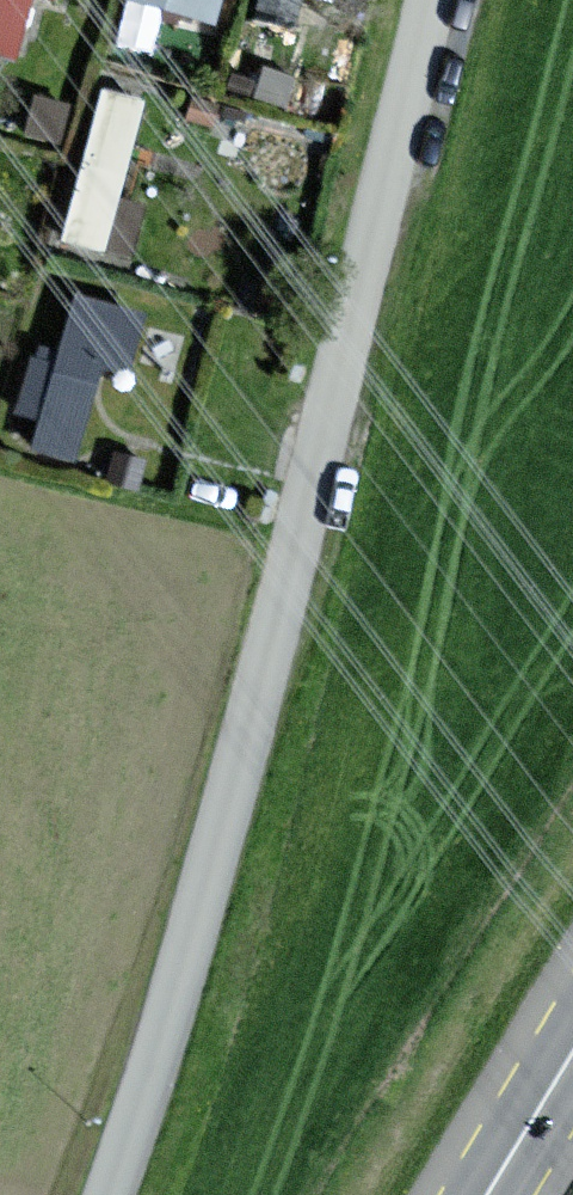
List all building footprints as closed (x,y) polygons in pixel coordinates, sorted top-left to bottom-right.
[(10,53),(25,0),(0,0),(0,50),(10,53)] [(159,0),(117,0),(108,29),(147,40),(159,0)] [(212,14),(216,0),(163,0),(212,14)] [(320,0),(247,0),(245,6),(312,27),(320,0)] [(97,238),(143,92),(103,79),(57,226),(97,238)] [(10,399),(37,406),(28,441),(73,452),(98,354),(123,360),(138,301),(66,283),(54,334),(28,327),(10,399)]
